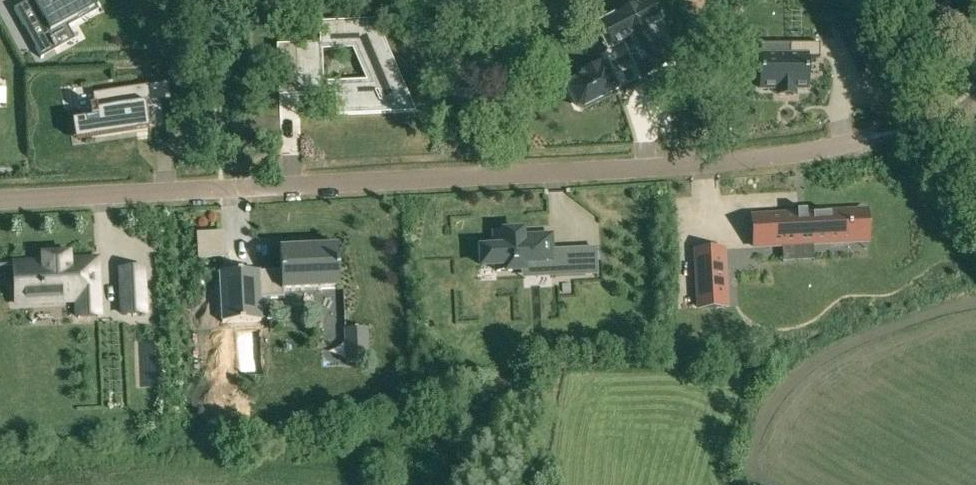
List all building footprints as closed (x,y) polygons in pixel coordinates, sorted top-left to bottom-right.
[(29,2),(34,12),(35,11),(37,15),(36,15),(54,48),(57,47),(51,36),(65,29),(63,26),(94,9),(89,0),(33,0),(29,2)] [(602,23),(614,46),(623,42),(629,39),(647,75),(643,76),(644,78),(671,64),(652,27),(662,22),(651,0),(648,0),(602,23)] [(373,22),(322,25),(323,45),(357,44),(375,86),(340,87),(342,111),(343,111),(343,110),(410,107),(373,22)] [(760,56),(760,89),(777,89),(777,93),(777,96),(794,96),(794,93),(794,89),(807,89),(807,58),(819,58),(819,44),(789,44),(789,56),(760,56)] [(317,46),(298,47),(300,89),(320,88),(317,46)] [(584,73),(575,78),(577,81),(571,84),(569,90),(577,106),(584,108),(618,91),(603,62),(583,72),(584,73)] [(181,70),(171,72),(173,84),(182,82),(181,70)] [(160,102),(157,84),(115,90),(115,91),(93,94),(95,106),(89,107),(91,118),(72,121),(75,141),(149,131),(148,126),(163,124),(160,102)] [(782,247),(813,245),(851,243),(849,211),(806,213),(806,211),(805,211),(805,213),(798,214),(798,211),(797,211),(797,214),(753,216),(755,248),(782,247)] [(497,272),(523,271),(523,264),(551,263),(551,276),(573,275),(572,250),(551,251),(550,236),(522,238),(521,232),(517,232),(517,234),(509,234),(509,232),(495,233),(496,248),(481,249),(482,266),(496,266),(497,272)] [(338,246),(312,247),(304,248),(279,249),(280,271),(257,272),(259,299),(284,298),(284,291),(340,288),(338,246)] [(13,264),(13,266),(15,301),(15,303),(24,303),(69,300),(77,300),(78,318),(80,318),(80,317),(97,316),(97,317),(99,317),(96,260),(69,261),(69,254),(51,255),(43,256),(43,263),(20,264),(13,264)] [(725,271),(696,272),(698,308),(727,307),(725,271)] [(143,289),(122,291),(123,315),(125,315),(125,313),(142,312),(143,314),(145,314),(143,289)] [(344,330),(346,362),(369,361),(367,329),(344,330)]
